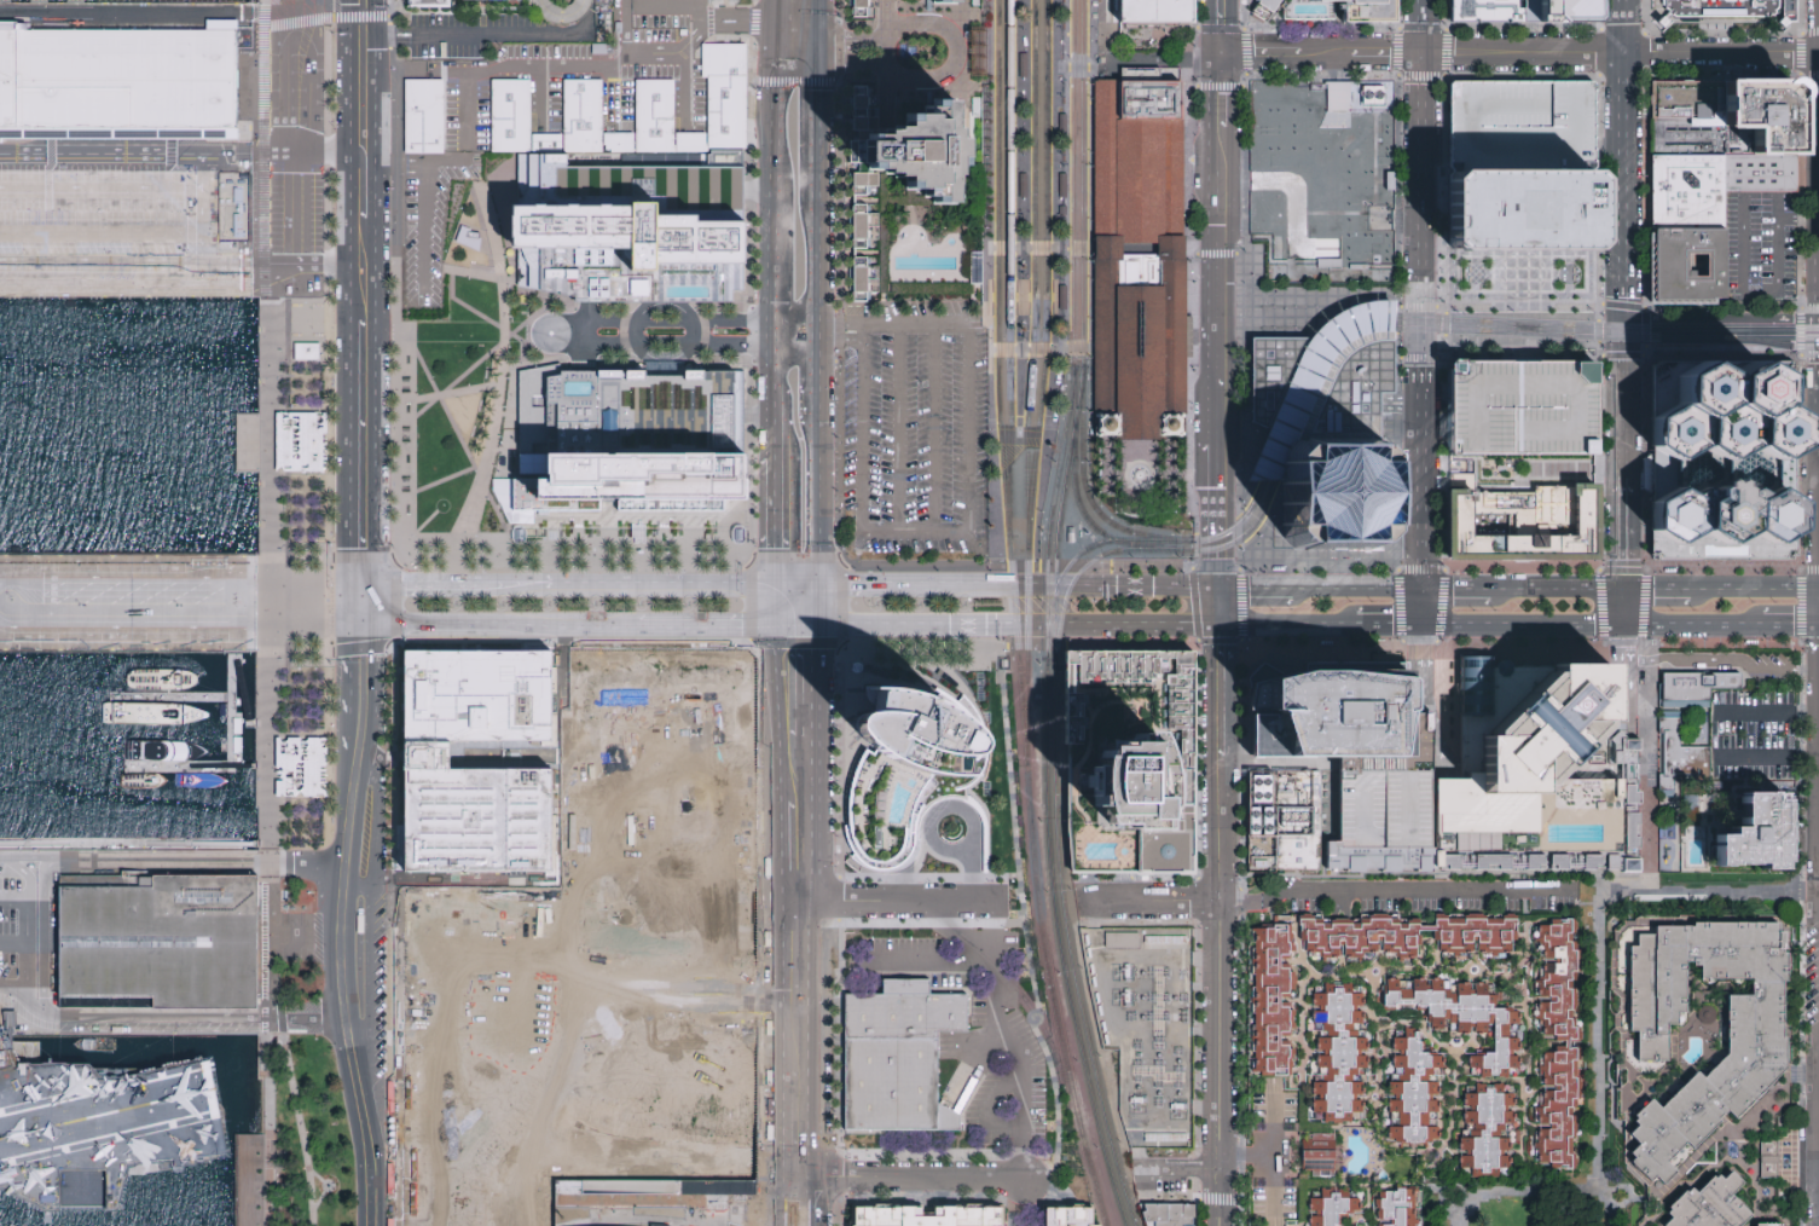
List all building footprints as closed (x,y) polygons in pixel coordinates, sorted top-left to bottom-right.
[(406,10),(406,0),(451,0),(451,10),(406,10)] [(850,19),(876,19),(877,0),(850,0),(850,19)] [(1123,19),(1122,0),(1194,0),(1194,21),(1191,21),(1180,21),(1178,24),(1174,27),(1130,27),(1126,24),(1126,19),(1123,19)] [(1256,5),(1255,0),(1280,0),(1265,23),(1250,13),(1256,5)] [(1313,2),(1313,0),(1390,0),(1390,22),(1340,21),(1340,2),(1313,2)] [(1453,23),(1453,0),(1524,0),(1524,24),(1479,23),(1453,23)] [(1524,24),(1524,0),(1598,0),(1598,23),(1553,23),(1524,24)] [(1669,19),(1670,0),(1784,0),(1784,13),(1775,22),(1772,22),(1699,21),(1669,19)] [(1288,4),(1337,5),(1336,21),(1286,21),(1288,4)] [(247,138),(0,136),(0,32),(248,34),(247,138)] [(746,152),(707,152),(707,156),(567,157),(520,157),(491,157),(491,82),(529,82),(529,138),(563,138),(563,133),(563,82),(602,82),(602,131),(602,137),(635,137),(635,132),(635,82),(673,81),(673,131),(673,135),(708,135),(708,132),(708,82),(703,82),(703,48),(746,48),(746,152)] [(1754,80),(1797,80),(1803,77),(1808,79),(1814,81),(1818,88),(1818,94),(1815,99),(1815,157),(1767,156),(1720,155),(1726,123),(1726,80),(1754,80)] [(611,207),(611,184),(601,184),(601,174),(593,174),(593,167),(567,167),(567,151),(563,151),(563,132),(530,132),(531,78),(492,78),(491,151),(517,151),(517,178),(499,178),(499,199),(507,199),(507,207),(611,207)] [(1250,79),(1249,233),(1268,233),(1268,260),(1314,260),(1314,266),(1342,266),(1342,271),(1352,271),(1352,279),(1395,279),(1395,79),(1250,79)] [(1726,80),(1726,123),(1687,127),(1687,120),(1651,120),(1651,81),(1726,80)] [(1118,81),(1118,122),(1181,121),(1182,251),(1182,440),(1178,439),(1136,440),(1100,440),(1094,440),(1093,355),(1093,348),(1093,251),(1093,82),(1096,82),(1118,81)] [(1118,81),(1118,122),(1181,121),(1182,82),(1118,81)] [(444,156),(404,156),(402,82),(424,82),(442,82),(444,156)] [(1600,245),(1593,254),(1554,253),(1482,253),(1459,253),(1452,243),(1452,187),(1453,160),(1453,114),(1454,83),(1479,83),(1553,82),(1595,82),(1599,86),(1599,112),(1599,166),(1600,186),(1600,245)] [(852,83),(852,297),(877,297),(877,177),(865,169),(865,140),(876,135),(875,83),(852,83)] [(929,102),(952,103),(954,139),(963,140),(962,169),(954,169),(955,208),(931,207),(929,196),(913,196),(877,177),(865,169),(865,140),(876,135),(915,118),(929,102)] [(1651,120),(1687,120),(1687,127),(1726,123),(1720,155),(1651,157),(1651,120)] [(511,207),(519,207),(520,160),(520,157),(567,157),(567,164),(707,167),(707,156),(707,152),(746,152),(746,218),(746,265),(746,290),(730,289),(730,300),(589,299),(567,299),(515,291),(511,250),(511,207)] [(1726,196),(1726,233),(1655,233),(1653,158),(1720,155),(1726,157),(1726,196)] [(1802,195),(1815,157),(1767,156),(1726,157),(1726,196),(1795,195),(1802,195)] [(220,171),(219,217),(236,217),(236,212),(241,212),(242,171),(220,171)] [(1726,233),(1726,307),(1655,307),(1655,233),(1726,233)] [(1250,337),(1309,337),(1316,330),(1326,323),(1334,318),(1340,314),(1350,311),(1360,307),(1373,306),(1390,306),(1390,310),(1390,313),(1390,317),(1390,328),(1390,331),(1390,337),(1390,343),(1391,397),(1377,397),(1378,399),(1378,409),(1378,432),(1378,445),(1392,457),(1392,534),(1383,545),(1304,545),(1294,531),(1294,485),(1281,486),(1273,486),(1262,486),(1250,486),(1242,486),(1264,433),(1249,426),(1250,337)] [(321,345),(320,362),(297,360),(297,343),(321,345)] [(1449,362),(1449,457),(1598,456),(1598,360),(1449,362)] [(1653,554),(1653,531),(1653,504),(1653,446),(1653,417),(1653,368),(1658,363),(1701,363),(1749,362),(1791,362),(1796,364),(1796,418),(1796,446),(1796,501),(1797,528),(1797,554),(1748,554),(1703,554),(1653,554)] [(512,510),(522,510),(537,510),(745,511),(745,461),(746,368),(525,368),(525,480),(512,480),(512,510)] [(325,412),(325,474),(278,473),(278,412),(325,412)] [(1548,463),(1548,479),(1594,478),(1594,462),(1548,463)] [(1446,561),(1446,486),(1597,486),(1597,561),(1446,561)] [(865,856),(857,845),(850,828),(848,800),(855,771),(867,748),(873,752),(876,710),(869,705),(855,689),(852,675),(857,665),(869,663),(875,640),(919,648),(945,661),(969,676),(980,688),(980,702),(972,710),(964,710),(962,733),(962,738),(969,739),(968,776),(966,786),(966,799),(957,796),(940,793),(926,803),(916,820),(913,831),(908,831),(904,846),(900,845),(897,850),(886,858),(876,860),(865,856)] [(1194,649),(1193,874),(1068,874),(1065,652),(1194,649)] [(1436,781),(1435,872),(1638,873),(1639,742),(1627,741),(1627,724),(1606,725),(1606,665),(1547,666),(1496,669),(1495,659),(1460,660),(1461,783),(1436,781)] [(126,689),(185,688),(185,664),(126,665),(126,689)] [(1331,756),(1297,757),(1288,757),(1273,715),(1271,678),(1303,669),(1348,670),(1404,676),(1404,709),(1404,712),(1396,756),(1391,756),(1357,757),(1337,756),(1331,756)] [(1743,676),(1743,692),(1711,690),(1711,700),(1711,710),(1705,710),(1663,709),(1663,701),(1662,675),(1705,675),(1743,676)] [(1251,686),(1255,718),(1273,715),(1271,678),(1251,686)] [(1325,873),(1435,872),(1436,781),(1435,712),(1420,712),(1404,712),(1396,756),(1391,756),(1357,757),(1337,756),(1337,762),(1337,840),(1323,840),(1325,873)] [(1252,757),(1288,757),(1273,715),(1255,718),(1252,757)] [(1684,721),(1684,748),(1705,748),(1710,748),(1711,774),(1711,777),(1705,777),(1675,776),(1675,800),(1662,800),(1662,775),(1662,721),(1684,721)] [(326,736),(326,796),(274,796),(276,736),(326,736)] [(1245,768),(1319,769),(1317,868),(1286,868),(1244,867),(1245,776),(1245,768)] [(1713,838),(1713,864),(1784,866),(1785,797),(1739,796),(1739,828),(1727,828),(1727,838),(1713,838)] [(1679,868),(1679,822),(1661,822),(1659,868),(1679,868)] [(66,879),(66,1012),(150,1012),(150,1020),(261,1020),(261,879),(66,879)] [(1247,1074),(1247,920),(1339,919),(1581,919),(1580,1174),(1453,1173),(1453,1146),(1386,1146),(1386,1118),(1307,1118),(1307,1074),(1247,1074)] [(1730,1114),(1737,1121),(1784,1069),(1786,932),(1774,932),(1774,924),(1635,924),(1635,1060),(1669,1060),(1668,1025),(1678,1024),(1678,1011),(1686,1010),(1686,962),(1701,961),(1701,979),(1750,978),(1751,995),(1727,994),(1730,1056),(1708,1078),(1699,1070),(1663,1106),(1652,1095),(1635,1111),(1635,1186),(1651,1172),(1663,1184),(1730,1114)] [(1139,930),(1105,931),(1105,946),(1139,946),(1139,930)] [(842,1127),(842,989),(882,990),(882,976),(904,976),(929,976),(929,990),(966,990),(966,1029),(937,1029),(937,1056),(937,1099),(948,1105),(957,1112),(957,1128),(842,1127)] [(45,1210),(0,1187),(0,1041),(6,1041),(13,1060),(25,1060),(27,1062),(37,1062),(39,1060),(85,1060),(95,1072),(129,1072),(212,1054),(230,1153),(210,1156),(210,1161),(201,1161),(201,1160),(196,1160),(195,1163),(181,1163),(181,1169),(173,1169),(172,1167),(158,1169),(149,1170),(147,1169),(144,1170),(143,1173),(129,1173),(116,1211),(45,1210)] [(1299,1134),(1299,1172),(1330,1172),(1328,1134),(1299,1134)] [(1774,1139),(1774,1180),(1755,1180),(1754,1140),(1774,1139)] [(1748,1214),(1737,1225),(1666,1225),(1672,1220),(1664,1210),(1691,1187),(1699,1193),(1715,1176),(1720,1181),(1731,1170),(1742,1182),(1731,1195),(1748,1214)] [(1413,1190),(1413,1225),(1303,1225),(1303,1189),(1413,1190)] [(1009,1203),(1009,1225),(852,1225),(852,1202),(1009,1203)] [(1147,1225),(1197,1225),(1197,1203),(1139,1203),(1147,1225)] [(1101,1221),(1102,1225),(1045,1225),(1045,1204),(1094,1204),(1094,1220),(1101,1221)]
